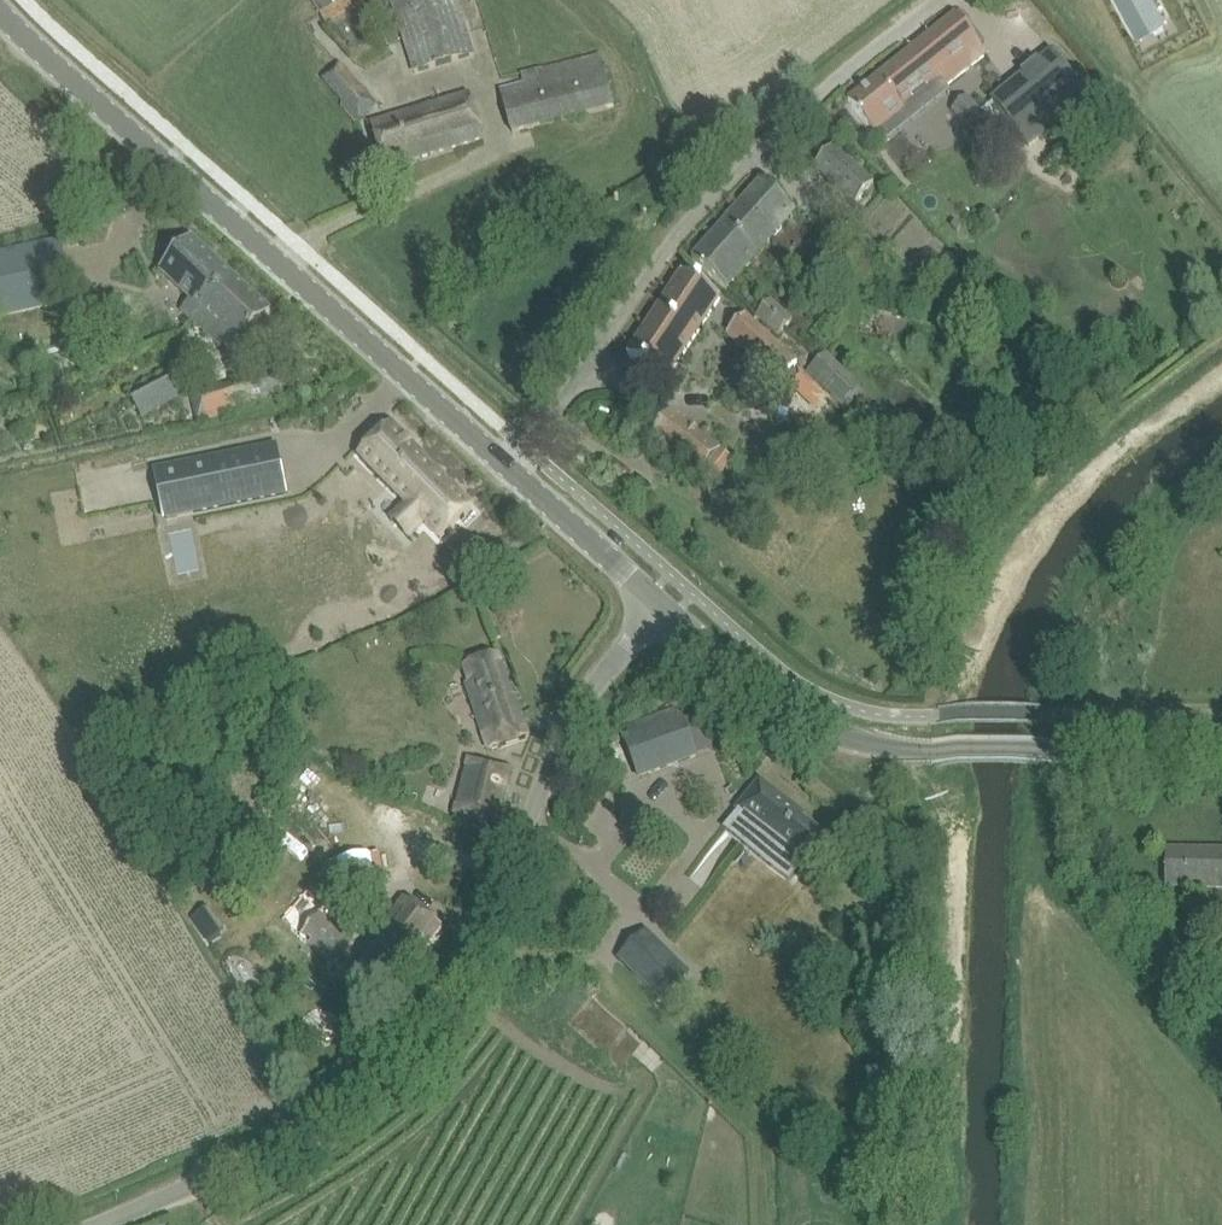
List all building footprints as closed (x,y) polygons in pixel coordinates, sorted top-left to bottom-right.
[(367,0),(314,0),(327,25),(369,2),(367,0)] [(415,71),(473,53),(457,0),(393,0),(415,71)] [(1136,34),(1166,18),(1156,0),(1117,0),(1136,34)] [(849,100),(864,119),(877,135),(907,111),(900,103),(936,75),(945,86),(987,52),(957,14),(849,100)] [(1053,50),(993,100),(1031,145),(1091,96),(1053,50)] [(520,72),(524,84),(501,90),(513,132),(614,105),(600,53),(520,72)] [(376,104),(340,63),(323,77),(345,103),(342,104),(357,121),(376,104)] [(470,92),(370,122),(386,169),(484,138),(470,92)] [(969,94),(952,108),(969,128),(986,113),(969,94)] [(833,144),(812,167),(853,202),(874,180),(833,144)] [(692,258),(710,275),(727,289),(796,211),(762,181),(692,258)] [(0,252),(0,314),(72,298),(59,238),(0,252)] [(192,238),(175,256),(161,271),(191,299),(180,309),(191,319),(231,275),(192,238)] [(667,380),(680,360),(720,296),(682,272),(628,355),(667,380)] [(231,275),(191,319),(223,349),(232,338),(240,345),(255,330),(271,312),(231,275)] [(770,299),(757,315),(778,333),(792,317),(770,299)] [(745,313),(726,332),(779,382),(797,363),(745,313)] [(846,409),(863,391),(849,375),(825,352),(807,370),(846,409)] [(180,369),(132,395),(144,418),(192,393),(180,369)] [(277,370),(192,395),(198,421),(240,411),(239,408),(284,394),(277,370)] [(671,410),(651,435),(702,474),(721,448),(671,410)] [(391,425),(360,456),(408,505),(400,512),(417,529),(424,521),(441,538),(472,507),(391,425)] [(284,493),(281,474),(251,480),(246,453),(157,471),(163,499),(191,494),(194,511),(284,493)] [(499,653),(476,661),(463,665),(469,681),(466,682),(488,749),(507,743),(529,735),(515,694),(512,694),(499,653)] [(682,719),(626,739),(639,776),(696,755),(682,719)] [(452,815),(473,821),(496,827),(511,768),(488,762),(469,756),(452,815)] [(740,810),(732,821),(753,837),(751,840),(778,862),(792,845),(808,858),(825,837),(794,813),(797,809),(760,780),(738,808),(740,810)] [(1167,875),(1167,888),(1221,888),(1221,851),(1167,851),(1167,875)] [(304,896),(279,919),(334,965),(355,941),(304,896)] [(350,977),(365,989),(384,1003),(443,928),(405,898),(366,948),(370,951),(350,977)] [(648,931),(619,960),(662,1002),(691,973),(648,931)] [(605,1009),(591,1023),(596,1027),(592,1031),(622,1063),(640,1046),(605,1009)]
